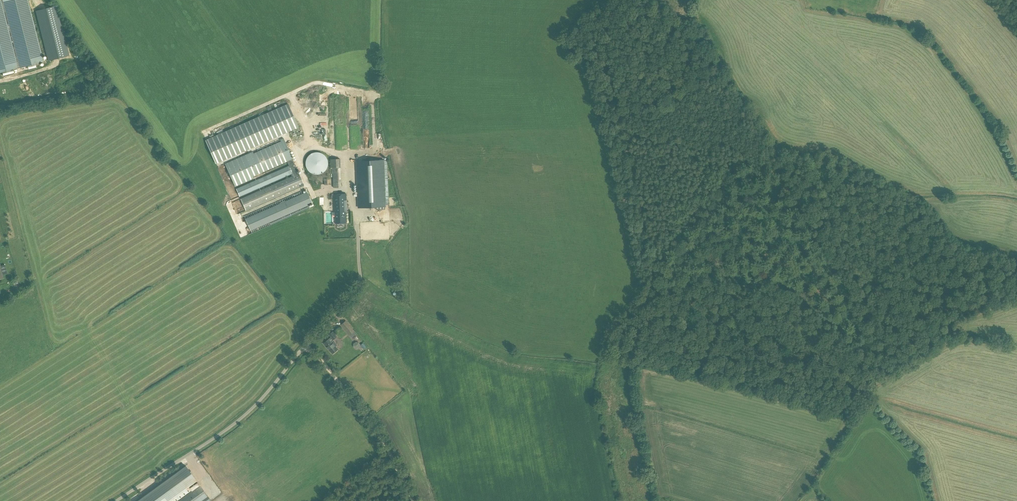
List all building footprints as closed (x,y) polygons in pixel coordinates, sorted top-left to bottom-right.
[(3,72),(3,73),(11,71),(10,70),(28,66),(28,67),(36,65),(35,63),(43,61),(28,0),(0,0),(0,73),(3,72)] [(39,24),(48,61),(76,53),(66,17),(39,24)] [(288,104),(206,140),(216,163),(298,127),(288,104)] [(284,138),(225,164),(235,186),(288,163),(289,166),(236,189),(238,193),(240,197),(248,193),(293,174),(294,176),(255,193),(241,199),(246,210),(286,193),(304,185),(299,174),(293,161),(284,138)] [(303,172),(323,175),(325,159),(307,156),(307,157),(305,157),(303,172)] [(340,158),(330,159),(330,168),(332,168),(333,188),(341,187),(340,158)] [(359,208),(386,207),(384,160),(357,161),(359,208)] [(307,192),(246,219),(251,230),(312,203),(310,199),(307,200),(306,198),(309,196),(307,192)] [(346,212),(347,212),(346,194),(333,195),(334,212),(335,212),(336,223),(346,223),(346,212)] [(323,222),(331,222),(331,209),(323,209),(323,222)] [(341,324),(350,336),(355,332),(346,320),(341,324)] [(329,335),(331,337),(324,343),(333,354),(338,349),(336,346),(337,345),(333,340),(337,337),(333,332),(329,335)] [(197,480),(186,466),(138,500),(168,500),(197,480)] [(211,500),(200,485),(179,500),(209,500),(211,500)]
